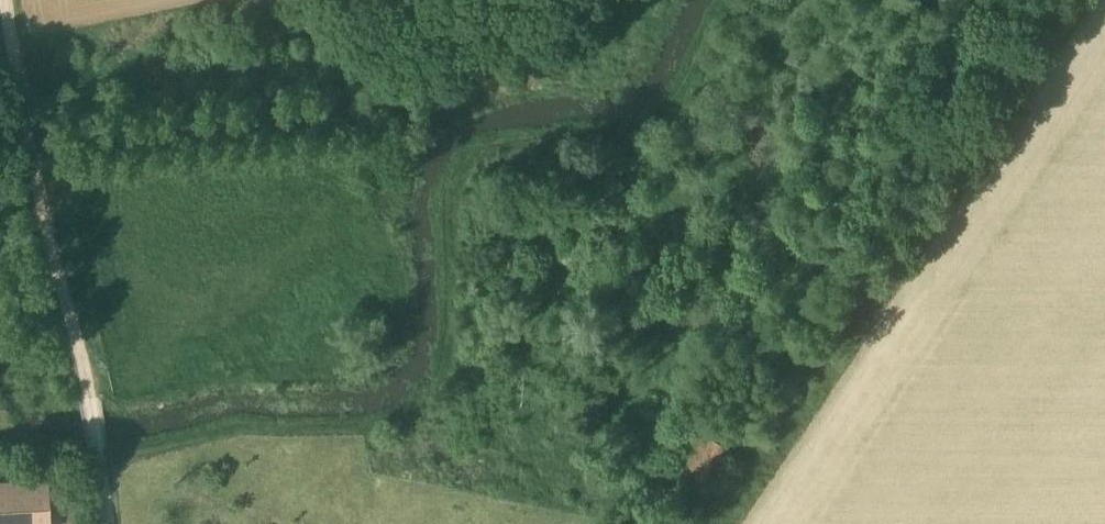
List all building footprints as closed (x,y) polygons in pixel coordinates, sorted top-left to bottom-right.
[(680,450),(672,465),(681,470),(676,478),(688,484),(705,493),(707,494),(731,448),(728,447),(703,434),(700,432),(688,455),(680,450)] [(47,479),(0,482),(0,523),(50,523),(47,479)]
